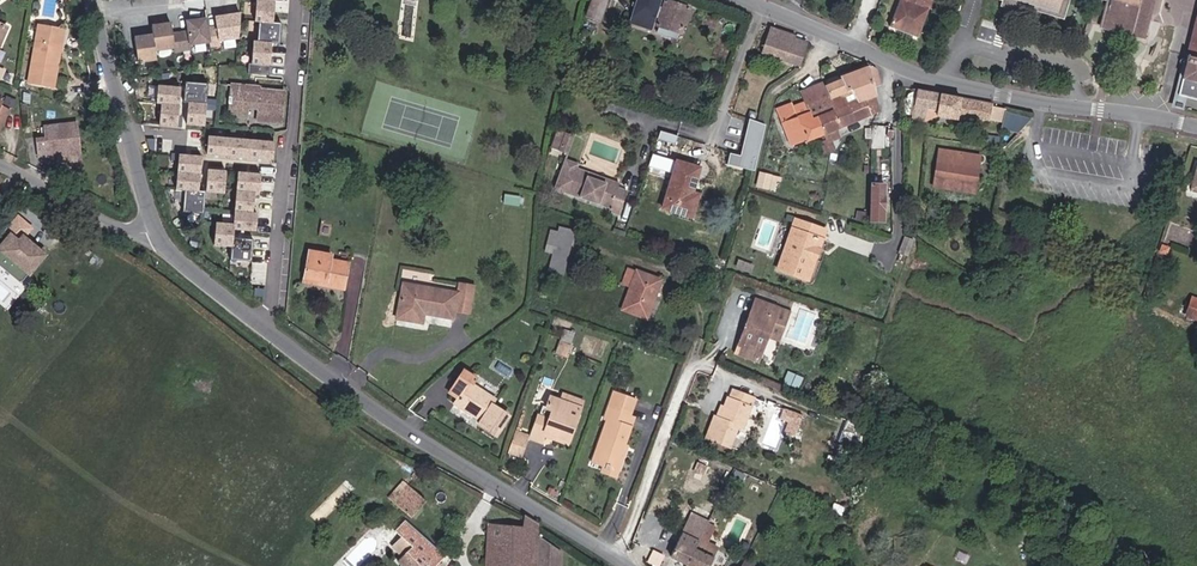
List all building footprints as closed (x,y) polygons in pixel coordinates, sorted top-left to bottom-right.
[(274,0),(256,0),(254,23),(258,23),(257,43),(253,43),(251,64),(248,64),(247,75),(268,76),(271,45),(279,45),(281,24),(272,24),(274,0)] [(606,0),(592,0),(586,16),(599,20),(606,0)] [(636,4),(631,18),(655,26),(658,16),(660,17),(657,25),(679,32),(681,33),(689,8),(665,0),(663,8),(661,8),(663,0),(637,0),(636,4)] [(889,26),(917,37),(928,9),(917,5),(919,0),(899,0),(889,26)] [(1059,0),(1022,0),(1020,6),(1038,11),(1040,5),(1056,10),(1059,0)] [(1056,10),(1066,13),(1070,0),(1059,0),(1056,10)] [(1102,27),(1143,37),(1152,0),(1109,0),(1102,27)] [(955,18),(958,10),(947,6),(944,14),(955,18)] [(1177,95),(1184,97),(1196,100),(1196,17),(1177,95)] [(210,41),(206,18),(187,21),(189,31),(173,33),(171,23),(152,26),(153,35),(135,37),(138,61),(156,58),(155,49),(174,47),(174,51),(192,49),(191,44),(210,41)] [(655,26),(631,18),(629,26),(653,33),(655,26)] [(53,86),(63,30),(38,26),(29,82),(53,86)] [(799,65),(807,43),(795,39),(796,36),(770,27),(761,53),(799,65)] [(879,85),(876,70),(869,66),(840,78),(841,80),(846,91),(851,89),(856,100),(857,103),(875,97),(872,86),(879,85)] [(846,91),(841,80),(827,85),(826,81),(824,82),(824,83),(823,83),(835,110),(856,100),(851,89),(846,91)] [(204,126),(207,84),(185,82),(183,103),(188,103),(186,125),(204,126)] [(835,110),(823,83),(801,92),(806,106),(811,118),(816,116),(824,135),(827,141),(827,142),(831,141),(839,137),(836,129),(879,111),(875,97),(857,103),(856,100),(835,110)] [(177,127),(180,87),(157,85),(156,103),(161,103),(159,125),(177,127)] [(281,122),(283,92),(249,88),(249,86),(232,85),(229,115),(246,117),(247,107),(259,108),(257,120),(281,122)] [(1004,114),(1005,109),(992,106),(992,104),(960,98),(940,94),(917,90),(912,119),(924,121),(926,109),(938,110),(937,115),(957,119),(957,118),(968,120),(972,120),(972,117),(990,120),(1003,123),(1003,119),(1004,114)] [(14,107),(17,101),(7,95),(4,102),(14,107)] [(581,108),(584,100),(569,95),(567,103),(581,108)] [(1177,95),(1175,102),(1182,104),(1184,97),(1177,95)] [(824,135),(816,116),(811,118),(806,106),(794,111),(791,103),(777,109),(791,144),(804,139),(805,142),(824,135)] [(79,152),(76,123),(44,127),(46,138),(37,139),(39,156),(57,154),(79,152)] [(569,149),(575,131),(567,128),(561,146),(569,149)] [(746,159),(752,135),(746,134),(739,157),(746,159)] [(272,160),(273,142),(208,137),(207,155),(272,160)] [(830,150),(827,142),(827,141),(821,144),(825,152),(830,150)] [(80,160),(79,152),(57,154),(58,163),(80,160)] [(974,184),(978,156),(952,152),(950,165),(958,167),(955,182),(974,184)] [(201,157),(179,155),(176,190),(184,191),(182,212),(203,214),(204,192),(198,191),(201,157)] [(616,192),(617,188),(586,177),(588,173),(576,168),(578,164),(565,159),(554,188),(610,208),(609,211),(619,215),(626,196),(616,192)] [(685,191),(693,166),(677,161),(662,208),(691,217),(698,194),(692,192),(685,191)] [(223,194),(225,171),(207,170),(205,192),(223,194)] [(255,231),(257,214),(253,213),(254,192),(259,192),(260,175),(238,173),(233,224),(216,223),(214,245),(231,247),(230,260),(251,262),(253,240),(232,238),(233,229),(255,231)] [(774,189),(776,180),(780,181),(781,178),(760,174),(757,186),(774,189)] [(883,221),(884,185),(871,185),(870,221),(883,221)] [(519,205),(520,197),(504,195),(503,203),(519,205)] [(42,255),(24,239),(33,228),(19,216),(0,240),(0,266),(20,282),(42,255)] [(808,257),(815,237),(822,239),(825,230),(795,219),(788,240),(790,241),(785,257),(782,256),(777,270),(808,280),(815,259),(808,257)] [(563,274),(574,231),(559,228),(558,232),(550,230),(547,244),(555,246),(549,270),(563,274)] [(907,256),(913,240),(904,237),(898,253),(907,256)] [(343,288),(348,263),(330,260),(331,255),(309,251),(304,277),(326,281),(325,286),(343,288)] [(630,288),(636,271),(629,268),(622,285),(630,288)] [(646,319),(661,280),(636,271),(630,288),(622,309),(646,319)] [(469,313),(474,286),(459,283),(457,293),(403,283),(397,318),(422,322),(423,312),(452,318),(453,310),(469,313)] [(1193,298),(1186,315),(1196,319),(1196,299),(1193,298)] [(789,312),(758,301),(755,309),(752,308),(748,320),(751,321),(747,333),(743,332),(735,354),(758,362),(767,336),(778,340),(789,312)] [(563,328),(558,353),(569,355),(574,330),(563,328)] [(471,384),(475,378),(463,370),(449,392),(458,397),(454,403),(481,420),(478,425),(495,436),(508,415),(491,404),(494,399),(471,384)] [(797,388),(800,379),(787,374),(783,382),(797,388)] [(742,428),(754,398),(733,390),(730,399),(727,398),(724,407),(720,418),(716,417),(714,416),(706,438),(729,447),(737,426),(742,428)] [(567,444),(583,400),(562,392),(559,401),(550,397),(546,408),(552,410),(549,418),(538,414),(530,438),(541,442),(543,436),(545,432),(558,436),(556,440),(567,444)] [(624,445),(633,418),(629,417),(635,399),(614,392),(605,418),(607,419),(593,461),(604,465),(605,462),(619,467),(624,452),(619,450),(621,444),(624,445)] [(794,436),(803,415),(784,408),(780,418),(788,422),(784,432),(794,436)] [(860,426),(864,416),(852,411),(847,420),(860,426)] [(855,445),(860,429),(845,423),(838,438),(855,445)] [(522,455),(528,439),(515,435),(509,451),(522,455)] [(797,453),(800,448),(794,445),(791,451),(797,453)] [(710,476),(725,482),(730,470),(716,464),(710,476)] [(410,516),(424,501),(407,486),(399,495),(394,491),(389,498),(410,516)] [(699,539),(706,524),(710,515),(704,512),(699,521),(690,516),(670,556),(687,564),(699,539)] [(538,523),(524,515),(522,527),(487,524),(485,565),(536,565),(537,540),(538,523)] [(422,537),(404,521),(394,531),(401,537),(393,547),(402,556),(397,561),(402,565),(443,565),(439,562),(444,557),(422,537)] [(707,543),(715,528),(706,524),(699,539),(707,543)] [(716,552),(706,547),(707,543),(699,539),(687,564),(690,565),(709,565),(716,552)] [(537,540),(536,565),(561,565),(561,551),(537,540)] [(1037,563),(1045,554),(1038,548),(1030,557),(1037,563)]
